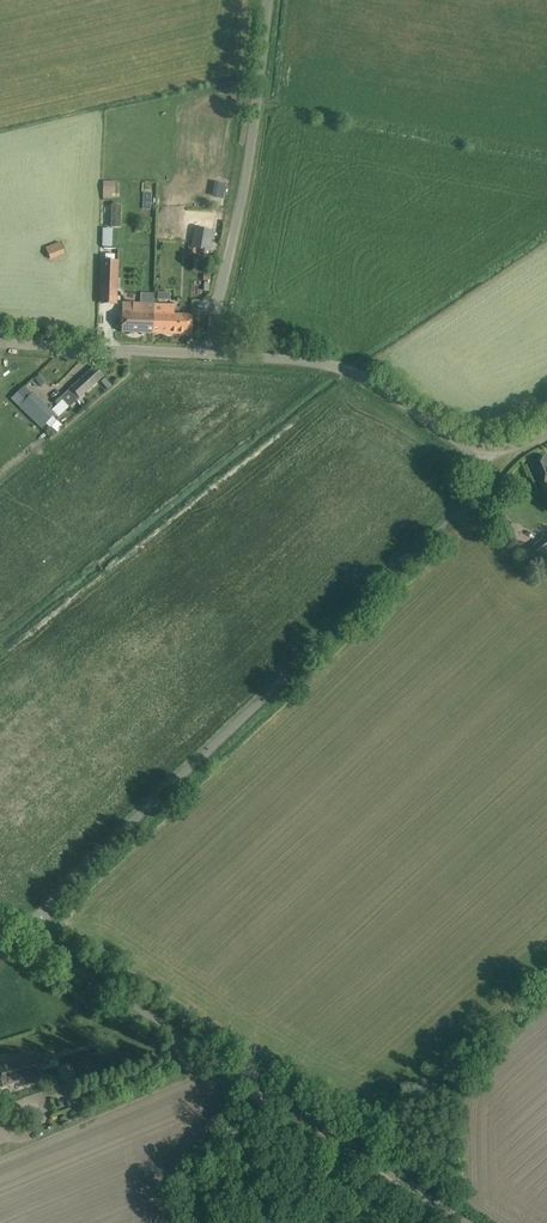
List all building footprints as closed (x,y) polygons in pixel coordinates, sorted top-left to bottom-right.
[(102,181),(102,199),(114,199),(114,180),(102,181)] [(108,224),(116,224),(116,201),(107,201),(107,222),(108,224)] [(110,246),(110,228),(101,227),(101,246),(110,246)] [(212,231),(200,229),(195,228),(192,248),(208,251),(212,231)] [(65,255),(60,242),(46,247),(51,260),(65,255)] [(119,261),(101,261),(101,290),(118,291),(119,261)] [(173,304),(161,304),(122,302),(121,332),(191,335),(192,315),(173,314),(173,304)] [(32,379),(40,387),(60,367),(52,359),(32,379)] [(94,367),(85,375),(60,398),(69,407),(102,377),(94,367)] [(111,386),(105,379),(101,382),(107,389),(111,386)] [(32,393),(32,394),(24,386),(12,399),(41,428),(45,424),(51,418),(54,414),(32,393)] [(546,456),(533,462),(545,490),(546,489),(546,458),(546,456)] [(546,555),(546,537),(524,554),(533,566),(546,555)] [(20,1057),(0,1063),(0,1079),(2,1087),(29,1079),(30,1084),(40,1081),(32,1053),(20,1057)]
